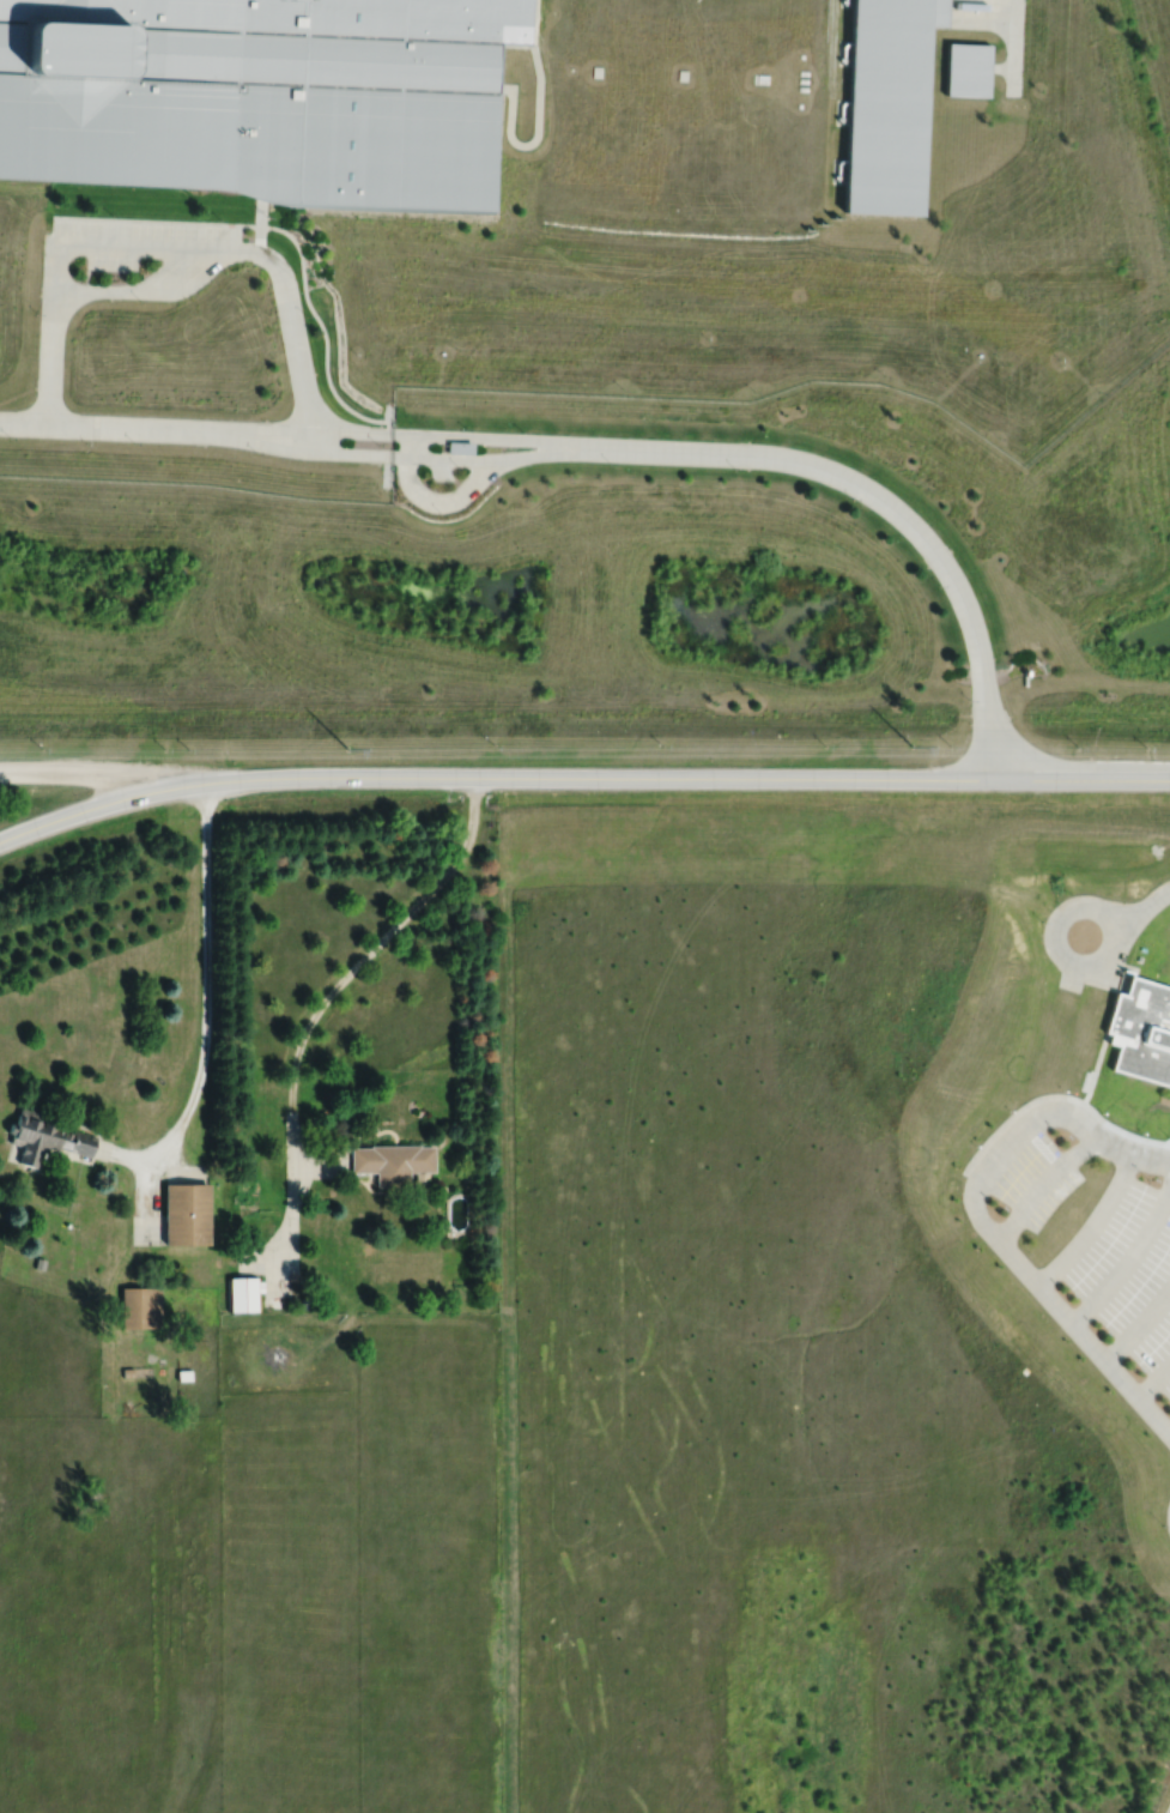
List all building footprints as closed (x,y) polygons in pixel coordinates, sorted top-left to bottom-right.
[(231,186),(0,173),(0,0),(531,0),(529,41),(503,40),(501,86),(495,216),(297,206),(286,205),(268,201),(265,199),(250,194),(231,186)] [(847,211),(923,214),(932,25),(951,25),(952,4),(952,0),(856,0),(847,211)] [(951,41),(948,95),(993,97),(994,70),(995,42),(951,41)] [(449,440),(475,441),(475,452),(449,451),(449,440)] [(1120,989),(1107,1034),(1113,1037),(1110,1045),(1119,1047),(1113,1070),(1169,1086),(1169,983),(1124,969),(1120,989)] [(90,1156),(96,1134),(16,1111),(7,1142),(21,1146),(16,1162),(37,1168),(43,1147),(55,1150),(57,1146),(90,1156)] [(434,1170),(433,1145),(349,1146),(350,1172),(376,1171),(376,1185),(408,1184),(408,1171),(434,1170)] [(164,1244),(209,1243),(208,1182),(163,1183),(164,1244)] [(229,1311),(256,1311),(255,1276),(228,1276),(229,1311)] [(120,1287),(121,1328),(161,1327),(160,1286),(120,1287)]
